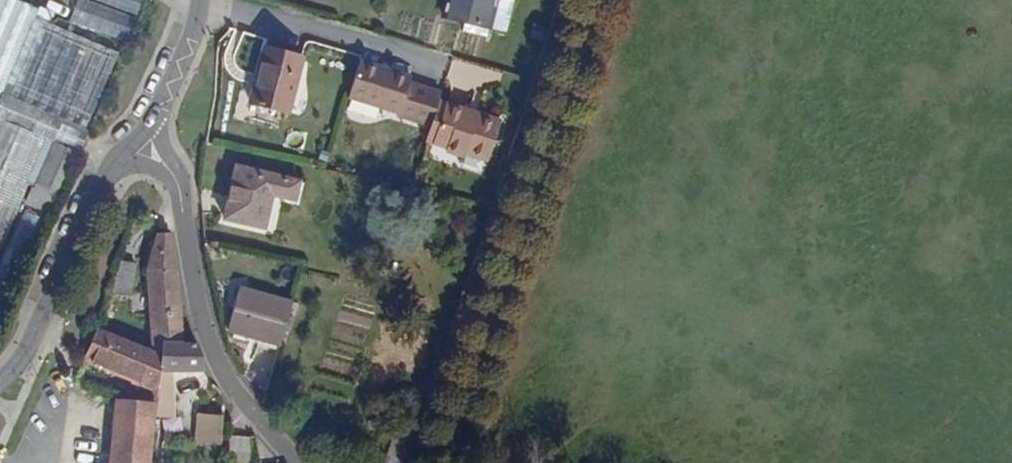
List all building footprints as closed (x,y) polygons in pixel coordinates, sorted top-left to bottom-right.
[(22,2),(16,0),(0,0),(0,65),(22,2)] [(85,0),(77,0),(70,21),(125,42),(134,18),(85,0)] [(136,15),(142,0),(96,0),(136,15)] [(463,22),(469,0),(446,0),(442,17),(463,22)] [(492,7),(494,0),(469,0),(463,22),(487,28),(492,7)] [(34,17),(33,17),(36,9),(22,2),(0,65),(0,99),(34,17)] [(487,28),(499,31),(506,11),(492,7),(487,28)] [(33,17),(34,17),(50,24),(53,16),(36,9),(33,17)] [(506,11),(499,31),(507,32),(512,13),(506,11)] [(27,187),(89,41),(50,24),(34,17),(0,99),(0,252),(27,187)] [(27,187),(58,200),(88,131),(85,129),(116,53),(89,41),(27,187)] [(301,58),(263,48),(249,103),(287,113),(301,58)] [(432,124),(439,99),(438,99),(441,90),(409,81),(411,75),(360,60),(349,97),(398,112),(397,114),(432,124)] [(432,124),(427,139),(448,145),(447,149),(465,154),(466,151),(489,157),(501,117),(439,99),(432,124)] [(298,181),(239,169),(233,197),(228,196),(223,219),(264,228),(271,195),(294,200),(298,181)] [(163,344),(181,344),(178,287),(169,233),(156,234),(146,271),(151,351),(162,356),(163,344)] [(135,265),(119,262),(113,294),(130,297),(135,265)] [(227,331),(280,346),(292,303),(239,288),(227,331)] [(152,415),(153,406),(158,371),(160,371),(162,356),(151,351),(99,328),(83,364),(99,370),(102,363),(129,373),(119,400),(117,399),(111,462),(148,462),(152,415)] [(193,372),(202,372),(197,344),(181,344),(163,344),(162,356),(160,371),(155,415),(173,416),(173,380),(173,372),(193,372)] [(221,446),(224,417),(199,414),(196,443),(221,446)]
